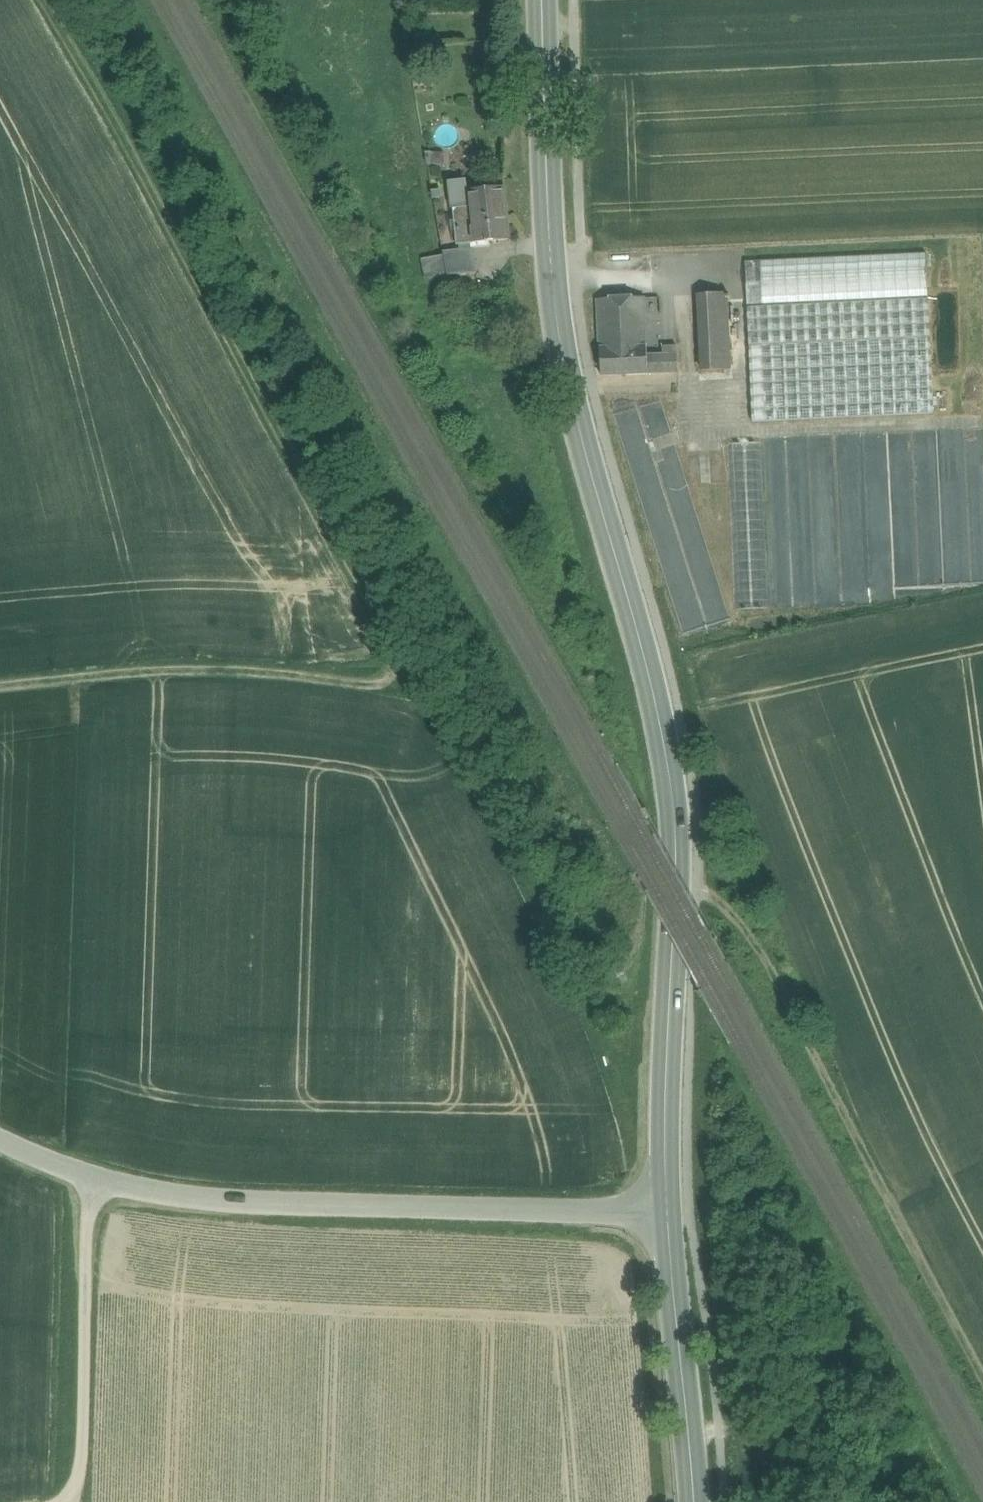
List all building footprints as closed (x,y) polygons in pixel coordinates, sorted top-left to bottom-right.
[(434,153),(436,173),(458,171),(456,151),(434,153)] [(448,181),(448,188),(451,209),(453,209),(469,207),(467,191),(467,186),(466,179),(448,181)] [(503,188),(467,191),(469,207),(473,243),(509,239),(503,188)] [(456,245),(473,243),(469,207),(453,209),(456,245)] [(477,272),(475,248),(445,251),(443,251),(443,255),(424,257),(426,277),(449,275),(477,272)] [(926,252),(743,262),(752,423),(933,414),(926,252)] [(726,293),(698,294),(702,372),(731,370),(726,293)] [(625,328),(645,327),(643,297),(623,298),(625,328)] [(623,298),(597,299),(601,376),(647,374),(647,355),(645,327),(625,328),(623,298)] [(665,355),(676,354),(676,343),(664,343),(665,355)] [(647,355),(647,374),(677,371),(676,354),(665,355),(647,355)] [(773,611),(765,435),(727,437),(729,480),(736,613),(773,611)]
